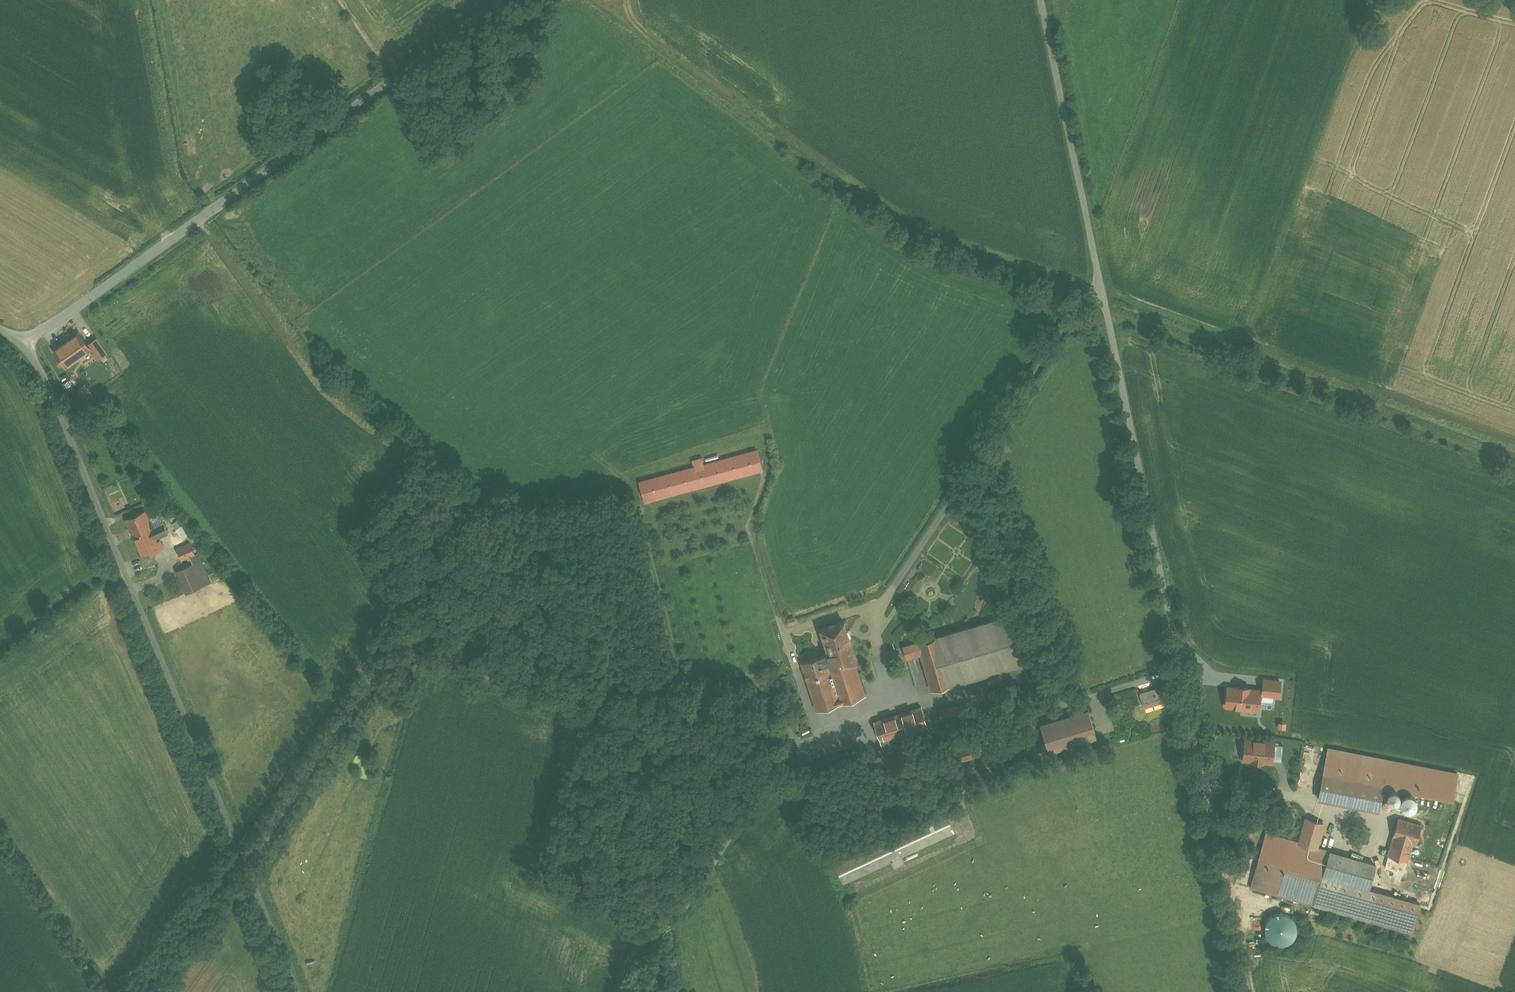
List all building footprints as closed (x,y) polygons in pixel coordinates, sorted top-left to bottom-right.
[(91,349),(80,333),(55,350),(66,366),(91,349)] [(108,352),(98,338),(90,343),(94,350),(92,351),(98,359),(108,352)] [(83,400),(93,394),(86,381),(76,388),(83,400)] [(644,504),(762,471),(756,451),(705,466),(703,459),(692,462),(694,469),(639,485),(644,504)] [(164,522),(151,528),(148,520),(150,520),(146,511),(127,520),(131,529),(132,529),(144,555),(142,556),(146,567),(159,561),(154,552),(164,548),(161,540),(157,542),(156,538),(169,533),(164,522)] [(189,538),(182,526),(181,526),(177,521),(173,524),(176,529),(175,530),(183,542),(189,538)] [(177,549),(183,563),(191,559),(193,563),(177,570),(187,593),(204,586),(210,583),(198,553),(196,554),(191,543),(177,549)] [(1010,615),(938,637),(953,685),(1010,668),(1014,681),(1028,677),(1010,615)] [(845,622),(821,630),(828,653),(829,655),(850,648),(853,647),(850,638),(853,637),(851,630),(847,631),(845,622)] [(953,685),(938,637),(905,647),(908,658),(921,654),(932,691),(953,685)] [(850,648),(829,655),(828,653),(803,661),(818,709),(865,694),(850,648)] [(1280,696),(1280,677),(1261,677),(1261,696),(1280,696)] [(1225,684),(1224,708),(1259,709),(1260,686),(1225,684)] [(1157,688),(1141,693),(1145,707),(1165,701),(1162,691),(1158,692),(1157,688)] [(969,704),(940,708),(942,719),(946,719),(947,729),(971,726),(969,704)] [(922,707),(875,722),(881,740),(883,746),(893,743),(891,737),(915,729),(918,739),(931,735),(922,707)] [(1089,710),(1041,725),(1046,743),(1033,747),(1036,755),(1097,737),(1089,710)] [(1242,738),(1242,762),(1273,763),(1273,738),(1242,738)] [(975,745),(959,750),(962,760),(979,755),(975,745)] [(1327,749),(1318,798),(1379,810),(1387,768),(1389,760),(1339,751),(1327,749)] [(942,755),(925,760),(929,771),(945,766),(942,755)] [(948,812),(835,865),(843,884),(892,861),(896,869),(906,864),(903,857),(958,832),(948,812)] [(1421,824),(1398,817),(1392,835),(1394,836),(1393,838),(1412,843),(1415,844),(1421,824)] [(1306,818),(1300,843),(1317,848),(1324,824),(1306,818)] [(1412,843),(1393,838),(1385,867),(1404,873),(1412,843)] [(1376,864),(1331,852),(1323,877),(1368,890),(1369,889),(1376,864)] [(1368,890),(1323,877),(1315,905),(1371,921),(1414,933),(1422,905),(1379,892),(1369,889),(1368,890)] [(1270,918),(1265,924),(1264,932),(1267,940),(1273,945),(1282,946),(1289,943),(1295,937),(1296,928),(1293,921),(1286,916),(1278,914),(1270,918)]
